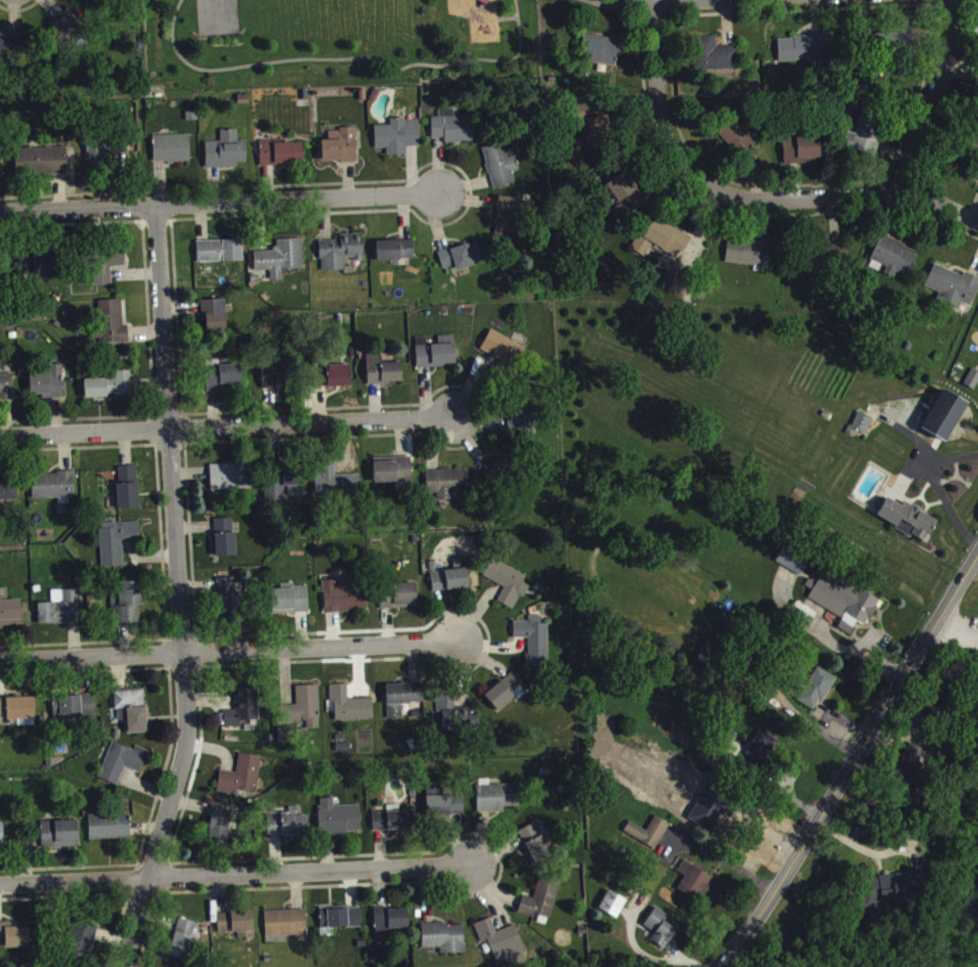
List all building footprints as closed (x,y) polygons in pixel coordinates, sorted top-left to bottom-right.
[(48,39),(63,53),(82,32),(67,17),(48,39)] [(14,66),(20,44),(0,38),(0,62),(14,66)] [(828,40),(779,42),(780,67),(829,65),(828,40)] [(740,75),(740,52),(718,53),(717,41),(696,42),(697,76),(740,75)] [(621,45),(607,42),(606,47),(584,43),(580,66),(616,72),(621,45)] [(589,126),(594,151),(614,148),(606,105),(577,110),(580,127),(589,126)] [(474,122),(455,122),(455,114),(440,114),(440,122),(432,122),(433,144),(446,143),(446,148),(475,148),(474,122)] [(854,155),(878,161),(887,127),(863,120),(854,155)] [(388,161),(408,161),(408,152),(421,152),(420,124),(391,125),(392,131),(375,131),(376,154),(388,154),(388,161)] [(718,138),(742,164),(758,149),(733,124),(718,138)] [(324,168),(358,167),(357,134),(330,135),(331,146),(323,146),(324,168)] [(207,174),(238,173),(238,168),(248,168),(247,146),(239,147),(238,135),(222,135),(222,147),(206,148),(207,174)] [(155,167),(169,167),(169,168),(192,168),(191,140),(154,141),(155,167)] [(821,169),(822,143),(785,143),(785,165),(802,165),(802,169),(821,169)] [(262,172),(305,170),(304,146),(261,148),(262,172)] [(484,153),(494,194),(516,189),(514,178),(520,176),(516,161),(509,163),(505,148),(484,153)] [(68,153),(17,155),(18,181),(69,179),(68,153)] [(620,226),(646,209),(626,177),(607,189),(617,205),(610,210),(620,226)] [(520,203),(498,203),(497,241),(519,242),(520,203)] [(680,264),(691,244),(655,223),(644,243),(680,264)] [(365,265),(364,239),(341,240),(341,245),(321,246),(322,277),(347,276),(346,266),(365,265)] [(919,261),(904,255),(907,250),(882,240),(872,265),(889,272),(886,280),(895,284),(898,278),(910,283),(919,261)] [(769,273),(771,248),(729,243),(727,268),(769,273)] [(256,276),(272,276),(272,286),(284,286),(284,275),(304,275),(303,244),(278,245),(279,255),(255,256),(256,276)] [(197,247),(198,268),(244,267),(243,246),(197,247)] [(416,265),(415,246),(377,247),(378,266),(416,265)] [(458,276),(484,268),(478,247),(439,258),(444,274),(456,271),(458,276)] [(113,290),(112,272),(126,272),(126,254),(91,255),(92,291),(113,290)] [(57,279),(56,258),(17,260),(18,280),(57,279)] [(941,298),(938,305),(961,314),(964,308),(972,312),(977,298),(977,282),(966,278),(965,281),(935,270),(926,292),(941,298)] [(129,331),(124,331),(123,305),(99,306),(101,349),(130,348),(129,331)] [(205,306),(206,337),(228,336),(227,305),(205,306)] [(514,373),(525,353),(492,335),(481,355),(514,373)] [(418,373),(457,372),(455,341),(439,342),(439,350),(428,350),(428,343),(417,344),(418,373)] [(402,368),(383,369),(383,357),(367,358),(369,390),(403,389),(402,368)] [(222,397),(222,390),(243,389),(243,370),(221,371),(220,365),(206,366),(207,397),(222,397)] [(263,368),(264,394),(287,393),(287,371),(278,371),(277,368),(263,368)] [(64,370),(51,370),(51,379),(31,379),(32,402),(65,401),(64,370)] [(328,377),(317,377),(317,393),(351,392),(351,370),(328,371),(328,377)] [(86,403),(133,401),(132,376),(116,377),(116,383),(85,385),(86,403)] [(15,404),(14,379),(0,379),(0,404),(15,404)] [(967,406),(942,395),(925,437),(950,448),(967,406)] [(509,437),(534,438),(535,404),(515,404),(515,416),(510,416),(509,437)] [(868,441),(875,424),(859,417),(849,439),(856,443),(859,437),(868,441)] [(524,476),(513,458),(486,474),(497,492),(524,476)] [(412,462),(375,464),(375,489),(413,487),(412,462)] [(249,469),(211,470),(212,495),(250,494),(249,469)] [(336,481),(335,469),(317,470),(318,499),(362,497),(362,480),(336,481)] [(120,515),(140,514),(139,471),(118,472),(120,515)] [(287,501),(305,501),(304,474),(265,476),(266,507),(287,506),(287,501)] [(469,475),(426,476),(427,499),(438,498),(438,506),(454,505),(454,498),(470,497),(469,475)] [(60,504),(60,509),(75,509),(74,478),(32,479),(33,504),(60,504)] [(7,512),(6,507),(18,506),(17,482),(0,482),(0,512),(7,512)] [(939,525),(905,507),(903,511),(888,503),(878,522),(926,548),(939,525)] [(216,525),(217,562),(236,562),(235,524),(216,525)] [(101,529),(103,573),(125,573),(124,548),(142,547),(141,528),(101,529)] [(802,581),(810,566),(786,552),(777,567),(802,581)] [(528,582),(494,564),(484,581),(506,593),(498,607),(516,616),(529,591),(524,589),(528,582)] [(844,624),(840,633),(852,640),(860,626),(869,631),(882,606),(819,572),(808,594),(814,598),(810,605),(844,624)] [(469,575),(432,577),(433,597),(470,595),(469,575)] [(325,618),(367,617),(366,577),(346,577),(347,586),(324,587),(325,618)] [(218,585),(220,623),(242,621),(239,583),(218,585)] [(145,612),(144,587),(113,588),(114,629),(140,629),(140,612),(145,612)] [(308,590),(281,591),(281,595),(273,595),(274,618),(309,617),(308,590)] [(382,614),(418,613),(417,590),(381,590),(382,614)] [(8,605),(8,593),(0,594),(0,632),(23,631),(22,605),(8,605)] [(52,596),(52,609),(39,609),(40,630),(82,628),(81,595),(52,596)] [(514,627),(515,644),(529,644),(529,672),(549,672),(549,630),(542,630),(542,621),(529,621),(529,627),(514,627)] [(715,671),(724,653),(709,646),(700,664),(715,671)] [(819,717),(838,683),(818,672),(799,706),(819,717)] [(529,694),(515,676),(485,701),(499,719),(529,694)] [(388,691),(389,725),(404,724),(404,709),(426,708),(425,689),(388,691)] [(374,705),(349,705),(349,690),(331,690),(331,708),(336,708),(336,727),(375,726),(374,705)] [(321,735),(320,691),(297,692),(298,711),(283,711),(284,729),(300,729),(301,736),(321,735)] [(226,733),(241,733),(241,727),(260,726),(259,693),(236,694),(237,716),(225,717),(226,733)] [(147,738),(146,696),(114,697),(115,716),(119,716),(120,726),(127,726),(128,739),(147,738)] [(95,701),(54,702),(55,728),(96,727),(95,701)] [(442,735),(470,736),(471,715),(456,714),(456,702),(437,701),(437,719),(443,719),(442,735)] [(35,703),(0,703),(0,722),(8,722),(8,726),(18,725),(19,732),(36,732),(35,703)] [(779,745),(760,736),(745,765),(764,775),(779,745)] [(150,757),(137,751),(135,757),(114,748),(99,783),(119,791),(126,772),(141,778),(150,757)] [(913,798),(930,757),(909,749),(898,776),(897,775),(892,789),(913,798)] [(258,799),(262,762),(240,759),(238,778),(221,776),(218,798),(237,800),(238,797),(258,799)] [(520,789),(491,790),(491,785),(478,785),(479,819),(505,818),(505,813),(521,812),(520,789)] [(464,800),(436,800),(435,794),(427,795),(428,821),(465,819),(464,800)] [(361,811),(336,811),(335,804),(320,804),(321,840),(362,840),(361,811)] [(228,849),(234,811),(213,808),(208,846),(228,849)] [(309,841),(308,821),(302,821),(302,812),(290,813),(290,821),(267,821),(268,842),(309,841)] [(374,838),(415,836),(414,817),(373,818),(374,838)] [(131,819),(90,820),(90,846),(131,845),(131,819)] [(625,838),(658,855),(672,830),(657,821),(649,836),(631,827),(625,838)] [(79,826),(42,827),(43,854),(80,853),(79,826)] [(518,837),(535,871),(553,862),(537,828),(518,837)] [(679,894),(702,907),(716,884),(685,866),(679,878),(686,882),(679,894)] [(930,903),(927,876),(870,882),(871,896),(863,897),(864,909),(898,905),(898,907),(930,903)] [(551,927),(562,889),(541,882),(535,904),(524,902),(519,917),(551,927)] [(619,924),(628,905),(609,896),(600,915),(619,924)] [(362,933),(362,913),(321,914),(322,934),(362,933)] [(390,944),(390,935),(409,935),(408,913),(375,915),(376,944),(390,944)] [(652,947),(668,955),(678,934),(666,927),(670,920),(656,913),(646,933),(656,938),(652,947)] [(308,942),(307,915),(266,917),(267,943),(308,942)] [(220,918),(221,945),(256,943),(255,917),(220,918)] [(170,963),(191,966),(198,928),(177,924),(170,963)] [(498,938),(492,924),(476,930),(483,950),(490,947),(497,966),(519,966),(529,963),(517,931),(498,938)] [(30,953),(29,932),(21,933),(21,927),(0,928),(0,948),(6,948),(6,954),(30,953)] [(76,927),(66,962),(86,966),(91,966),(100,933),(76,927)] [(465,929),(422,931),(423,954),(441,954),(441,960),(466,959),(465,929)]
